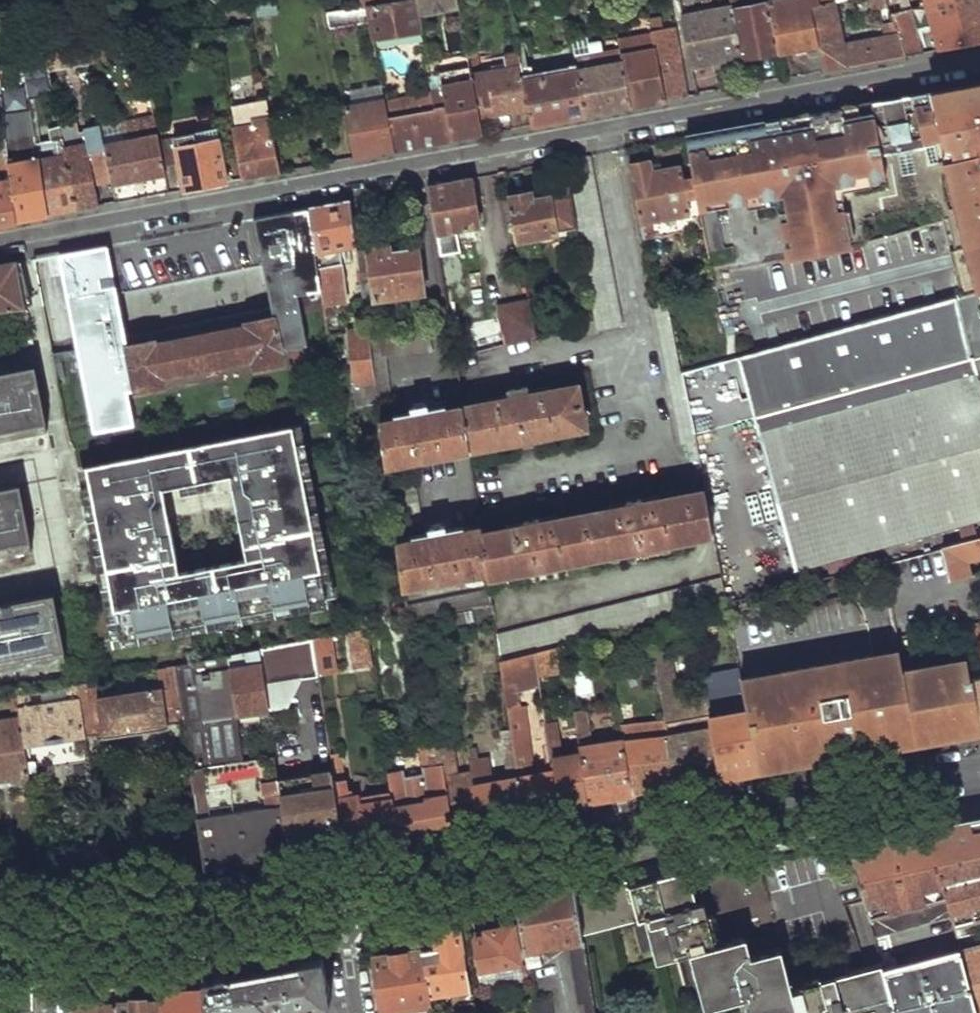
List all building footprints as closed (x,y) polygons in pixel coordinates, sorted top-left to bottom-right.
[(364,7),(366,16),(371,38),(420,31),(416,12),(414,0),(404,0),(390,2),(364,7)] [(416,12),(456,5),(455,0),(414,0),(416,12)] [(683,13),(692,12),(690,0),(681,0),(683,13)] [(732,8),(741,7),(739,0),(730,0),(731,4),(732,8)] [(742,58),(779,51),(769,3),(769,0),(757,0),(758,3),(741,7),(732,8),(742,58)] [(809,7),(820,4),(819,0),(785,0),(769,3),(779,51),(805,47),(810,73),(822,70),(809,7)] [(868,12),(884,8),(882,0),(865,0),(868,12)] [(903,56),(922,52),(912,0),(882,0),(884,8),(895,25),(897,29),(903,56)] [(941,48),(979,41),(979,0),(929,0),(941,48)] [(809,7),(822,70),(868,62),(903,56),(897,29),(895,25),(884,27),(886,36),(841,45),(832,1),(820,4),(809,7)] [(683,13),(692,67),(742,58),(732,8),(731,4),(692,12),(683,13)] [(324,13),(326,22),(366,16),(364,7),(362,7),(324,13)] [(210,30),(212,40),(226,38),(225,28),(210,30)] [(678,97),(686,96),(672,28),(652,32),(652,34),(665,100),(678,97)] [(652,34),(627,39),(626,37),(618,38),(620,50),(630,98),(644,95),(645,104),(653,102),(665,100),(652,34)] [(136,38),(138,46),(145,45),(144,37),(136,38)] [(466,52),(469,65),(479,63),(474,40),(464,43),(466,52)] [(98,43),(82,46),(85,59),(85,60),(100,58),(98,43)] [(469,68),(480,119),(529,109),(521,67),(516,43),(502,45),(504,58),(479,63),(469,65),(469,68)] [(620,50),(574,59),(577,70),(585,115),(610,110),(632,106),(630,98),(620,50)] [(568,59),(570,71),(577,70),(574,59),(568,59)] [(529,109),(532,124),(560,119),(585,115),(577,70),(570,71),(531,78),(533,72),(531,65),(521,67),(529,109)] [(480,119),(469,68),(439,73),(442,89),(432,91),(432,94),(442,141),(467,136),(483,133),(480,119)] [(685,139),(709,271),(734,266),(724,209),(775,199),(786,261),(851,249),(846,222),(939,205),(979,197),(979,83),(910,96),(913,105),(874,113),(872,103),(819,113),(764,124),(714,133),(685,139)] [(349,84),(339,85),(354,158),(373,155),(394,151),(384,103),(381,85),(365,87),(367,101),(352,105),(349,84)] [(417,147),(442,141),(432,94),(384,103),(394,151),(417,147)] [(910,96),(872,103),(874,113),(913,105),(910,96)] [(217,111),(219,121),(229,120),(227,109),(217,111)] [(33,138),(28,112),(3,116),(3,117),(7,143),(33,138)] [(272,137),(268,116),(249,119),(251,125),(231,129),(241,179),(259,175),(280,171),(272,137)] [(11,178),(7,143),(3,117),(0,117),(0,180),(11,178)] [(157,139),(152,117),(120,123),(123,139),(103,142),(110,179),(111,185),(164,176),(162,165),(157,139)] [(63,151),(75,209),(88,207),(98,205),(94,182),(110,179),(103,142),(99,127),(99,124),(82,127),(83,136),(77,138),(75,128),(73,118),(57,121),(58,126),(61,138),(63,151)] [(123,139),(120,123),(99,127),(103,142),(123,139)] [(45,128),(47,140),(61,138),(58,126),(45,128)] [(75,128),(77,138),(83,136),(82,127),(75,128)] [(217,128),(157,139),(162,165),(177,162),(182,189),(201,186),(228,181),(217,128)] [(36,156),(33,142),(33,138),(7,143),(11,178),(16,220),(31,217),(45,215),(36,156)] [(63,151),(61,138),(47,140),(33,142),(36,156),(63,151)] [(36,156),(45,215),(61,212),(75,209),(63,151),(36,156)] [(573,328),(576,340),(597,336),(596,333),(620,328),(589,156),(564,160),(569,185),(578,234),(594,322),(573,328)] [(631,165),(644,238),(653,236),(651,223),(684,217),(684,223),(691,221),(681,166),(654,170),(652,161),(631,165)] [(16,220),(11,178),(0,180),(0,223),(16,220)] [(429,186),(436,236),(478,230),(470,179),(459,181),(429,186)] [(558,192),(529,198),(528,193),(508,196),(517,242),(556,235),(563,237),(578,234),(569,185),(558,192)] [(939,205),(943,220),(949,219),(957,249),(951,250),(954,261),(963,297),(979,292),(979,197),(939,205)] [(321,294),(322,303),(329,302),(345,300),(337,247),(354,245),(348,199),(329,203),(309,206),(321,294)] [(297,298),(321,294),(309,206),(254,217),(263,263),(270,304),(273,315),(241,321),(242,326),(155,341),(154,338),(126,343),(124,332),(116,291),(107,244),(58,253),(90,429),(131,422),(126,393),(134,392),(134,394),(164,388),(162,379),(249,363),(250,372),(282,367),(279,353),(306,348),(297,298)] [(466,252),(462,235),(437,239),(441,257),(466,252)] [(417,249),(389,253),(388,245),(367,248),(367,250),(370,274),(370,278),(362,280),(365,297),(372,296),(373,300),(423,293),(417,249)] [(355,250),(359,276),(370,274),(366,248),(355,250)] [(32,309),(29,258),(17,261),(21,310),(32,309)] [(21,310),(17,261),(0,264),(0,313),(21,310)] [(270,304),(263,263),(116,291),(124,332),(270,304)] [(739,361),(796,570),(972,523),(979,520),(979,292),(963,297),(771,352),(739,361)] [(498,306),(504,345),(535,337),(528,301),(498,306)] [(699,461),(668,301),(653,303),(681,451),(687,449),(690,463),(699,461)] [(322,303),(324,315),(330,313),(329,302),(322,303)] [(358,324),(358,329),(365,328),(364,317),(354,318),(355,325),(358,324)] [(372,379),(375,405),(386,403),(380,360),(432,352),(428,326),(366,335),(372,379)] [(347,331),(353,382),(372,379),(366,335),(365,328),(358,329),(347,331)] [(45,423),(34,367),(0,373),(0,432),(44,423),(45,423)] [(462,409),(468,451),(584,430),(576,388),(528,396),(526,387),(506,391),(508,401),(462,409)] [(382,448),(384,466),(468,451),(462,409),(426,415),(424,407),(411,410),(412,418),(378,424),(382,448)] [(46,431),(44,423),(0,432),(0,440),(46,431)] [(230,475),(300,462),(293,426),(138,456),(145,492),(230,475)] [(100,535),(151,525),(145,492),(138,456),(87,466),(100,535)] [(307,495),(300,462),(230,475),(237,509),(307,495)] [(29,541),(18,485),(0,488),(0,547),(28,541),(29,541)] [(488,572),(489,578),(716,534),(706,493),(645,505),(644,499),(628,502),(629,507),(543,524),(542,519),(527,522),(528,527),(482,536),(488,572)] [(120,639),(326,599),(307,495),(237,509),(247,560),(179,573),(169,521),(151,525),(100,535),(120,639)] [(396,543),(403,586),(488,572),(482,536),(481,529),(446,535),(445,526),(429,529),(431,537),(396,543)] [(965,543),(970,561),(979,559),(979,541),(979,539),(965,543)] [(30,549),(28,541),(0,547),(0,555),(30,549)] [(885,564),(898,638),(960,626),(961,627),(979,623),(979,609),(971,576),(951,581),(948,566),(970,561),(965,543),(885,564)] [(974,576),(970,561),(948,566),(951,581),(971,576),(974,576)] [(499,636),(503,661),(538,652),(567,645),(587,639),(651,623),(694,613),(731,603),(725,578),(499,636)] [(406,604),(409,620),(443,614),(449,614),(482,608),(494,605),(491,591),(406,604)] [(63,651),(52,595),(0,605),(0,663),(62,651),(63,651)] [(392,599),(397,629),(406,628),(405,620),(409,620),(406,604),(405,597),(392,599)] [(482,608),(484,619),(496,616),(494,605),(482,608)] [(651,623),(653,638),(697,630),(694,613),(651,623)] [(365,629),(347,632),(352,667),(371,663),(365,629)] [(311,639),(315,665),(329,664),(325,637),(311,639)] [(311,639),(258,650),(263,687),(317,678),(315,665),(311,639)] [(587,639),(567,645),(570,667),(591,663),(587,639)] [(979,674),(979,641),(964,644),(967,657),(971,676),(979,674)] [(538,652),(541,676),(571,670),(570,667),(567,645),(538,652)] [(258,650),(224,657),(234,716),(236,715),(267,711),(263,687),(258,650)] [(979,734),(979,718),(972,680),(971,676),(967,657),(903,670),(900,650),(874,655),(744,680),(744,683),(749,710),(759,772),(783,768),(861,755),(916,745),(951,739),(979,734)] [(63,659),(62,651),(0,663),(0,671),(63,659)] [(503,661),(510,707),(520,705),(517,682),(541,676),(538,652),(503,661)] [(708,696),(679,701),(671,652),(656,655),(667,728),(669,735),(677,787),(704,782),(721,779),(711,716),(708,696)] [(224,657),(172,667),(181,722),(181,724),(234,716),(224,657)] [(83,733),(84,739),(100,736),(101,739),(164,729),(163,725),(181,722),(172,667),(154,670),(157,689),(96,699),(93,683),(75,686),(83,733)] [(972,680),(979,718),(979,679),(972,680)] [(708,696),(711,716),(749,710),(744,683),(707,690),(708,696)] [(18,720),(22,744),(83,733),(75,686),(62,689),(64,702),(31,708),(30,702),(37,701),(36,694),(14,698),(17,710),(18,720)] [(8,699),(9,711),(17,710),(14,698),(8,699)] [(711,716),(721,779),(746,775),(759,772),(749,710),(711,716)] [(612,712),(614,731),(622,730),(621,722),(620,711),(612,712)] [(521,777),(527,813),(546,810),(560,807),(555,772),(530,776),(529,770),(531,770),(529,756),(527,755),(520,712),(511,714),(515,740),(521,777)] [(27,779),(22,744),(18,720),(0,722),(0,782),(27,779)] [(207,729),(215,764),(238,759),(230,724),(207,729)] [(555,772),(560,807),(580,804),(590,802),(579,731),(579,729),(570,731),(572,744),(562,746),(560,724),(548,725),(555,772)] [(579,731),(590,802),(617,797),(632,794),(624,742),(624,741),(591,746),(589,730),(579,731)] [(624,742),(632,794),(659,790),(677,787),(669,735),(662,736),(624,742)] [(473,785),(479,821),(506,816),(527,813),(521,777),(515,740),(505,741),(508,779),(493,782),(489,757),(469,760),(471,772),(473,785)] [(395,806),(400,835),(425,830),(442,828),(436,795),(434,778),(429,749),(428,745),(420,746),(425,776),(405,779),(405,772),(390,774),(394,798),(395,806)] [(436,795),(442,828),(464,824),(479,821),(473,785),(471,772),(457,774),(453,745),(429,749),(434,778),(436,795)] [(192,792),(205,868),(225,865),(273,857),(289,854),(278,782),(274,755),(247,760),(242,760),(239,761),(195,768),(199,791),(192,792)] [(333,772),(334,779),(341,778),(338,767),(333,768),(333,772)] [(333,772),(278,782),(289,854),(316,849),(345,844),(334,779),(333,772)] [(334,779),(345,844),(378,838),(400,835),(395,806),(394,798),(367,802),(366,792),(345,795),(348,791),(346,777),(341,778),(334,779)] [(872,936),(952,917),(957,938),(975,933),(979,932),(979,819),(848,841),(872,936)] [(649,946),(653,962),(676,956),(687,953),(695,983),(701,1009),(740,1000),(744,1012),(891,1012),(881,973),(879,965),(791,986),(785,963),(781,948),(764,952),(750,956),(745,938),(717,946),(713,930),(709,917),(705,901),(696,903),(687,869),(630,883),(629,879),(572,894),(579,933),(631,920),(641,917),(649,946)] [(523,953),(526,965),(539,963),(537,954),(537,950),(581,942),(579,933),(572,894),(571,888),(513,899),(523,953)] [(631,920),(638,949),(649,946),(641,917),(631,920)] [(473,938),(478,969),(518,962),(512,925),(485,929),(486,936),(473,938)] [(422,953),(428,994),(466,988),(456,929),(434,932),(435,948),(421,950),(422,953)] [(976,1012),(979,1012),(979,932),(975,933),(957,938),(961,953),(976,1012)] [(582,948),(570,951),(579,1003),(583,1003),(585,1012),(593,1012),(582,948)] [(381,1012),(422,1007),(422,1012),(431,1012),(430,1006),(428,994),(422,953),(373,960),(381,1012)] [(676,956),(684,986),(695,983),(687,953),(676,956)] [(891,1012),(976,1012),(961,953),(881,973),(891,1012)] [(160,1012),(204,1012),(201,981),(198,955),(190,956),(182,957),(186,991),(159,994),(159,1002),(160,1012)] [(204,1012),(314,1012),(314,1009),(330,1006),(323,960),(201,981),(204,1012)] [(518,962),(478,969),(479,974),(514,967),(519,966),(518,962)] [(514,967),(515,977),(527,976),(526,965),(519,966),(514,967)] [(29,985),(10,988),(11,1012),(30,1012),(29,985)] [(114,1012),(160,1012),(159,1002),(145,1003),(145,1000),(131,1001),(131,1004),(114,1004),(114,1012)] [(548,1000),(524,1005),(525,1012),(550,1012),(548,1000)] [(70,1012),(114,1012),(114,1004),(70,1006),(70,1012)]
